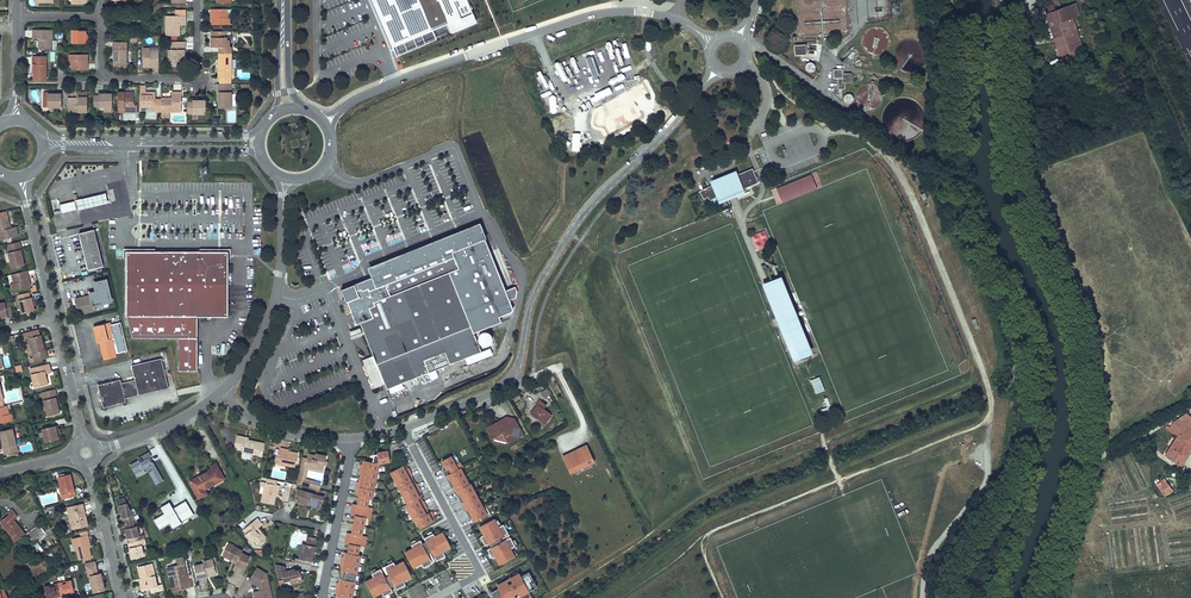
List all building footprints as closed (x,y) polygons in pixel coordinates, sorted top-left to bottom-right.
[(467,0),(373,0),(393,47),(449,24),(452,32),(477,22),(467,0)] [(817,35),(847,33),(845,0),(796,0),(798,36),(804,36),(805,40),(817,39),(817,35)] [(1080,15),(1075,3),(1046,14),(1055,40),(1073,34),(1069,24),(1074,23),(1072,18),(1080,15)] [(211,18),(211,25),(229,25),(230,18),(227,18),(227,9),(211,9),(211,13),(214,13),(214,15),(211,15),(211,18)] [(180,36),(180,25),(186,25),(186,16),(186,10),(176,10),(176,16),(166,16),(166,36),(180,36)] [(1082,48),(1074,23),(1069,24),(1073,34),(1055,40),(1060,55),(1061,55),(1078,49),(1082,48)] [(884,54),(888,50),(891,46),(891,39),(889,34),(885,29),(880,27),(874,26),(869,28),(864,32),(862,37),(861,43),(863,48),(867,53),(872,56),(878,56),(884,54)] [(72,30),(72,43),(88,43),(87,38),(86,38),(86,34),(86,29),(72,30)] [(53,41),(53,30),(33,30),(33,35),(33,39),(39,39),(39,50),(52,50),(53,41)] [(227,40),(227,31),(211,31),(211,36),(214,36),(214,37),(211,37),(211,41),(211,47),(220,47),(230,47),(230,40),(227,40)] [(917,71),(922,67),(926,62),(927,55),(926,49),(922,43),(916,40),(910,39),(903,40),(898,44),(894,50),(893,56),(895,63),(899,68),(905,71),(911,72),(917,71)] [(113,42),(113,50),(114,50),(114,59),(114,66),(127,66),(127,42),(113,42)] [(172,42),(172,50),(172,60),(172,66),(185,66),(185,59),(184,50),(185,50),(185,42),(172,42)] [(806,44),(794,45),(795,55),(807,54),(806,44)] [(143,48),(143,67),(153,67),(153,64),(154,64),(154,67),(159,67),(159,51),(150,51),(150,48),(143,48)] [(1061,55),(1062,60),(1080,54),(1078,49),(1061,55)] [(232,77),(232,53),(231,53),(220,53),(219,53),(219,59),(219,69),(218,69),(218,77),(220,77),(232,77)] [(69,54),(69,61),(72,61),(72,70),(88,70),(88,65),(85,65),(85,64),(88,64),(88,54),(69,54)] [(33,61),(33,64),(34,64),(34,74),(34,80),(46,80),(46,56),(33,56),(33,61)] [(811,72),(812,72),(813,71),(814,70),(815,68),(815,67),(815,66),(814,64),(813,63),(812,62),(810,62),(809,62),(808,63),(806,64),(806,66),(805,67),(805,68),(806,69),(807,71),(809,72),(811,72)] [(833,69),(834,78),(838,78),(838,89),(845,89),(845,82),(850,82),(849,73),(843,74),(842,69),(833,69)] [(218,84),(218,92),(219,92),(219,102),(219,108),(232,108),(232,84),(220,84),(219,84),(218,84)] [(864,85),(859,88),(857,92),(855,97),(856,103),(859,107),(863,110),(869,111),(874,110),(879,107),(882,103),(883,98),(882,93),(879,88),(875,85),(869,84),(864,85)] [(53,94),(48,94),(48,97),(44,97),(44,107),(62,107),(62,92),(57,92),(57,94),(53,94)] [(68,98),(68,112),(88,112),(88,92),(82,92),(78,92),(78,98),(68,98)] [(112,107),(112,94),(108,94),(103,94),(103,92),(99,92),(99,96),(93,96),(94,106),(99,106),(99,107),(103,107),(112,107)] [(118,92),(118,108),(127,108),(127,110),(134,110),(134,112),(137,112),(137,105),(134,105),(134,92),(129,92),(124,92),(124,95),(123,95),(123,92),(118,92)] [(155,100),(155,92),(150,92),(146,92),(146,95),(144,95),(144,92),(140,92),(140,108),(148,108),(148,110),(155,110),(155,100)] [(181,112),(182,92),(176,92),(172,92),(172,98),(162,98),(162,100),(161,110),(161,112),(169,112),(181,112)] [(849,103),(851,103),(852,102),(853,101),(853,100),(853,98),(853,97),(852,96),(851,95),(850,94),(848,94),(847,94),(846,95),(845,96),(844,97),(844,98),(844,100),(844,101),(845,102),(846,103),(848,103),(849,103)] [(916,138),(919,135),(922,132),(924,128),(925,124),(926,119),(925,115),(924,111),(922,107),(919,104),(916,101),(912,99),(908,98),(903,97),(899,98),(895,99),(891,102),(888,104),(885,107),(883,111),(882,115),(882,120),(882,124),(883,128),(885,132),(888,135),(891,138),(895,140),(899,141),(904,141),(908,141),(913,140),(916,138)] [(206,114),(206,100),(201,100),(197,100),(197,99),(193,99),(193,102),(187,102),(187,113),(193,113),(193,114),(198,114),(206,114)] [(792,163),(783,163),(783,172),(792,172),(792,163)] [(746,193),(744,189),(758,183),(752,168),(738,174),(735,169),(723,174),(710,180),(713,187),(711,188),(710,186),(700,191),(704,199),(708,197),(710,201),(715,198),(716,199),(718,198),(720,203),(733,199),(746,193)] [(776,205),(817,189),(811,174),(771,190),(776,205)] [(109,201),(106,191),(89,196),(83,197),(59,202),(61,212),(85,207),(109,201)] [(18,236),(17,231),(16,226),(10,228),(6,211),(0,213),(0,240),(18,236)] [(345,303),(347,302),(356,325),(360,323),(373,356),(384,384),(387,389),(388,389),(402,383),(428,373),(436,370),(465,358),(481,352),(474,333),(501,322),(499,317),(512,312),(514,311),(513,309),(510,300),(516,297),(517,291),(515,286),(506,290),(485,239),(487,238),(480,222),(368,268),(372,277),(340,290),(345,303)] [(82,242),(89,267),(104,264),(95,227),(80,231),(82,242)] [(751,235),(755,250),(770,245),(765,230),(751,235)] [(7,245),(12,268),(24,265),(23,259),(21,249),(22,249),(20,241),(7,245)] [(155,249),(124,249),(124,258),(126,258),(126,317),(127,317),(132,338),(178,338),(178,370),(197,370),(197,317),(228,317),(228,258),(231,258),(231,249),(200,248),(200,251),(155,251),(155,249)] [(28,275),(27,271),(12,274),(14,283),(11,283),(13,290),(30,286),(29,279),(28,277),(25,277),(25,276),(28,275)] [(97,309),(96,304),(113,299),(107,275),(93,279),(95,288),(89,290),(90,294),(75,298),(77,305),(79,313),(97,309)] [(780,279),(769,283),(782,317),(785,323),(781,325),(784,331),(788,330),(798,356),(810,352),(780,279)] [(30,297),(29,292),(18,295),(19,300),(18,300),(22,313),(35,310),(34,305),(33,301),(34,301),(33,297),(32,297),(30,297)] [(10,302),(5,303),(5,302),(0,303),(0,317),(3,317),(4,318),(6,317),(8,317),(7,314),(12,313),(10,302)] [(115,353),(112,338),(114,337),(111,323),(110,321),(93,325),(96,335),(97,339),(99,339),(100,341),(104,359),(116,356),(115,353)] [(128,350),(121,321),(111,323),(114,337),(112,338),(115,353),(128,350)] [(32,353),(35,361),(48,358),(46,350),(45,350),(42,341),(41,335),(40,335),(38,329),(23,333),(25,339),(29,338),(29,339),(30,343),(32,353)] [(484,346),(487,346),(490,344),(492,342),(492,339),(492,336),(490,333),(487,332),(484,332),(481,333),(479,336),(478,339),(479,342),(481,344),(484,346)] [(481,352),(465,358),(467,365),(493,355),(490,348),(481,352)] [(384,384),(373,356),(363,360),(374,388),(384,384)] [(164,389),(163,385),(167,384),(161,358),(136,364),(137,369),(133,370),(135,380),(121,383),(120,380),(98,385),(100,392),(98,394),(99,397),(99,399),(102,400),(103,407),(126,402),(125,398),(164,389)] [(50,369),(49,364),(30,368),(35,388),(48,384),(46,374),(51,373),(50,369)] [(439,377),(436,370),(428,373),(431,380),(439,377)] [(820,376),(810,380),(816,394),(825,390),(820,376)] [(404,388),(402,383),(388,389),(390,394),(404,388)] [(46,411),(48,416),(60,413),(58,407),(56,397),(57,397),(55,389),(42,392),(44,401),(46,411)] [(547,389),(540,392),(543,397),(544,396),(545,398),(550,395),(547,389)] [(538,405),(531,413),(545,424),(552,415),(544,409),(546,405),(540,400),(536,404),(538,405)] [(7,406),(4,406),(0,407),(0,424),(13,420),(11,414),(9,414),(7,406)] [(1190,434),(1190,416),(1187,414),(1174,422),(1190,434)] [(507,441),(517,435),(506,417),(496,423),(495,427),(491,426),(488,428),(494,438),(496,437),(505,439),(507,441)] [(517,435),(518,437),(523,434),(514,419),(506,417),(517,435)] [(1174,422),(1170,428),(1168,426),(1166,428),(1177,436),(1165,455),(1181,466),(1190,451),(1190,434),(1174,422)] [(42,429),(45,442),(58,439),(57,434),(56,430),(58,430),(57,425),(42,429)] [(0,431),(2,438),(4,447),(3,447),(5,455),(18,452),(13,428),(0,431)] [(246,437),(236,436),(234,449),(243,451),(242,453),(262,457),(265,443),(248,440),(245,439),(246,437)] [(586,444),(562,456),(571,474),(595,462),(586,444)] [(295,467),(298,453),(288,451),(285,451),(285,449),(280,448),(277,462),(284,463),(284,465),(295,467)] [(374,455),(372,462),(379,463),(390,461),(388,450),(377,452),(377,454),(374,455)] [(152,484),(160,481),(152,462),(149,461),(148,457),(151,455),(149,451),(137,455),(138,457),(128,461),(133,471),(142,467),(142,468),(144,467),(152,484)] [(303,457),(296,485),(320,490),(321,485),(303,481),(306,466),(323,470),(325,465),(326,461),(327,456),(316,453),(316,455),(308,454),(307,458),(303,457)] [(455,454),(442,461),(446,469),(442,472),(445,476),(446,476),(449,479),(447,480),(451,488),(453,487),(455,492),(457,491),(459,495),(457,496),(461,504),(462,503),(466,511),(465,511),(469,519),(471,518),(473,523),(487,515),(470,483),(469,484),(461,468),(462,467),(455,454)] [(379,463),(372,462),(363,460),(362,465),(360,464),(359,473),(360,473),(358,482),(357,482),(355,490),(359,491),(358,496),(359,496),(357,505),(353,504),(351,514),(355,515),(351,533),(347,532),(345,543),(350,544),(348,552),(344,552),(343,557),(342,556),(340,565),(344,566),(343,570),(341,569),(340,574),(339,574),(338,578),(339,578),(338,583),(337,582),(335,591),(337,592),(336,596),(343,597),(354,597),(362,555),(358,555),(360,546),(364,547),(366,536),(362,535),(365,517),(370,518),(372,508),(367,507),(369,498),(372,498),(379,463)] [(215,473),(220,470),(216,463),(211,466),(212,469),(213,468),(215,473)] [(405,464),(390,472),(407,504),(405,505),(414,521),(416,520),(420,528),(435,520),(432,516),(434,516),(431,511),(428,513),(426,509),(427,509),(421,496),(422,496),(419,492),(421,491),(417,483),(415,484),(411,476),(412,476),(408,468),(407,469),(405,464)] [(303,481),(321,485),(321,483),(306,479),(308,469),(323,473),(323,470),(306,466),(303,481)] [(198,477),(190,481),(196,494),(204,489),(224,479),(220,470),(215,473),(213,468),(212,469),(200,475),(201,475),(201,477),(199,478),(198,477)] [(62,500),(76,496),(73,486),(70,474),(58,477),(61,487),(62,493),(61,493),(62,500)] [(1167,494),(1173,490),(1166,481),(1165,482),(1163,479),(1160,482),(1162,485),(1158,487),(1163,494),(1165,492),(1167,494)] [(280,485),(265,482),(261,502),(274,505),(276,496),(277,490),(279,490),(280,485)] [(204,489),(196,494),(199,498),(207,494),(204,489)] [(324,497),(302,491),(301,493),(297,492),(294,499),(299,501),(298,503),(310,506),(310,505),(321,508),(324,497)] [(135,515),(124,497),(118,498),(124,523),(126,522),(128,527),(137,525),(138,524),(135,515)] [(182,521),(195,513),(186,499),(180,503),(186,513),(179,517),(182,521)] [(163,510),(172,504),(170,500),(161,506),(163,510)] [(182,521),(179,517),(186,513),(180,503),(175,506),(177,508),(175,509),(173,507),(172,504),(163,510),(165,512),(154,519),(160,528),(171,522),(174,526),(182,521)] [(82,510),(82,508),(78,509),(77,505),(69,507),(71,511),(72,511),(73,518),(70,518),(72,529),(88,525),(85,513),(84,509),(82,510)] [(14,543),(26,534),(14,520),(18,517),(12,509),(8,513),(9,514),(2,520),(7,527),(6,528),(12,537),(10,538),(14,543)] [(257,518),(243,530),(247,534),(246,534),(252,542),(255,541),(258,544),(262,545),(265,542),(266,538),(261,532),(259,533),(256,530),(258,528),(263,524),(257,518)] [(494,518),(479,526),(484,535),(481,536),(485,545),(489,543),(491,547),(487,549),(492,558),(495,556),(500,564),(515,556),(510,548),(515,546),(510,537),(501,542),(499,538),(508,533),(503,524),(499,527),(494,518)] [(37,525),(27,534),(33,542),(44,534),(37,525)] [(145,543),(143,533),(139,534),(137,525),(128,527),(126,527),(128,537),(129,537),(130,541),(131,546),(130,546),(132,556),(144,554),(141,544),(145,543)] [(81,536),(72,539),(73,544),(75,543),(77,550),(79,560),(91,557),(89,545),(90,545),(89,539),(87,530),(80,532),(81,536)] [(413,548),(405,552),(413,567),(421,563),(424,567),(432,563),(428,555),(432,553),(436,560),(445,556),(443,551),(451,547),(443,532),(435,536),(433,533),(424,538),(428,545),(424,547),(420,540),(411,545),(413,548)] [(299,559),(312,561),(314,550),(317,538),(311,537),(309,545),(306,544),(302,543),(299,559)] [(244,570),(250,557),(241,553),(242,551),(233,546),(231,550),(226,547),(222,556),(236,563),(235,565),(239,567),(244,570)] [(170,578),(174,577),(176,586),(184,584),(185,589),(190,588),(182,556),(176,558),(178,565),(167,568),(170,578)] [(90,575),(99,573),(96,560),(85,562),(88,575),(90,575)] [(194,566),(197,579),(207,577),(206,575),(216,572),(213,562),(209,563),(208,560),(203,561),(203,564),(194,566)] [(374,577),(365,581),(373,596),(382,592),(384,596),(392,591),(388,583),(392,581),(397,589),(405,585),(403,580),(411,576),(403,561),(395,565),(393,562),(384,567),(388,574),(384,576),(380,569),(372,573),(374,577)] [(152,563),(138,567),(140,575),(141,579),(142,585),(141,585),(142,591),(150,588),(158,587),(157,585),(152,563)] [(286,571),(285,566),(275,564),(277,573),(280,586),(286,585),(285,581),(289,580),(290,584),(302,581),(302,580),(303,580),(302,577),(302,575),(301,575),(300,570),(295,571),(294,569),(286,571)] [(259,589),(253,591),(254,594),(255,597),(259,596),(259,597),(263,597),(267,597),(266,593),(271,592),(267,574),(267,573),(256,567),(249,580),(260,586),(261,588),(259,589)] [(94,592),(106,589),(102,572),(99,573),(90,575),(94,592)] [(491,592),(494,597),(516,597),(514,595),(518,593),(521,597),(527,597),(531,596),(529,591),(537,587),(529,572),(520,576),(519,573),(510,578),(514,585),(510,587),(506,580),(497,585),(499,588),(491,592)] [(179,590),(185,589),(184,584),(176,586),(174,577),(170,578),(173,592),(179,590)] [(67,579),(57,581),(60,593),(69,591),(70,593),(75,592),(72,580),(67,581),(67,579)] [(47,597),(51,597),(52,597),(52,595),(60,593),(57,581),(48,583),(49,585),(44,587),(47,597)] [(164,589),(163,584),(157,585),(158,587),(150,588),(151,592),(164,589)] [(4,590),(1,591),(1,593),(0,593),(0,597),(8,597),(4,590)]
